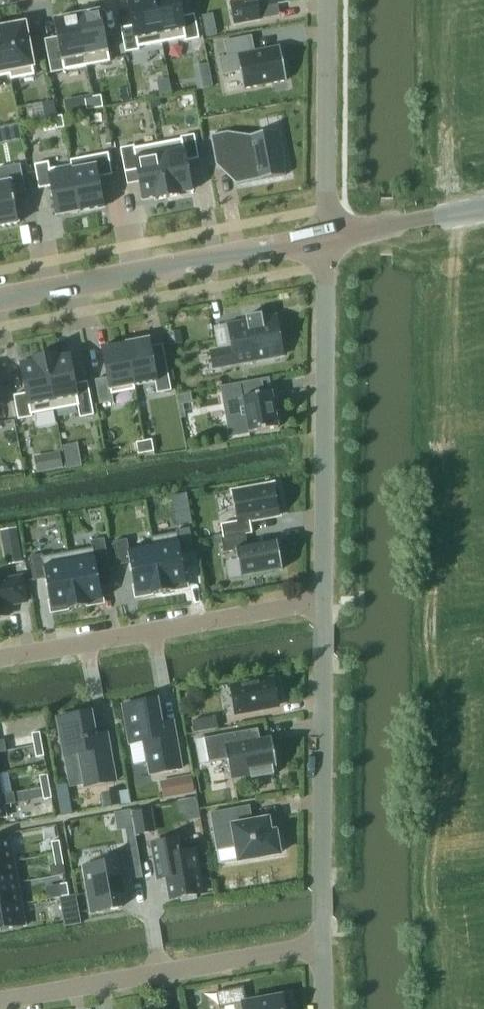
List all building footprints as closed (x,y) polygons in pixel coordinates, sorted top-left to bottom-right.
[(139,47),(162,43),(154,0),(128,0),(133,26),(121,28),(125,52),(139,49),(139,47)] [(162,43),(184,38),(185,41),(199,38),(194,14),(182,16),(179,0),(154,0),(162,43)] [(230,1),(235,25),(260,20),(258,7),(287,2),(286,0),(238,0),(230,1)] [(110,62),(100,10),(89,12),(77,14),(87,66),(110,62)] [(214,10),(200,14),(206,35),(220,31),(214,10)] [(64,70),(87,66),(77,14),(65,16),(65,17),(54,19),(64,70)] [(10,75),(9,75),(10,80),(34,75),(25,24),(1,28),(10,75)] [(9,75),(10,75),(1,28),(0,29),(0,77),(9,75)] [(252,35),(224,41),(227,56),(219,58),(222,75),(240,72),(243,88),(286,80),(280,46),(255,51),(252,35)] [(197,86),(213,84),(210,60),(194,62),(197,86)] [(103,107),(101,95),(93,97),(95,108),(103,107)] [(87,110),(95,108),(93,97),(85,98),(87,110)] [(62,117),(54,118),(56,130),(64,129),(62,117)] [(232,161),(236,184),(286,175),(282,153),(284,152),(280,130),(228,140),(226,132),(210,135),(216,164),(232,161)] [(199,159),(194,134),(180,137),(181,139),(158,144),(168,197),(180,195),(179,193),(192,190),(186,161),(199,159)] [(168,197),(158,144),(135,148),(135,146),(121,148),(125,172),(137,170),(143,200),(155,197),(156,200),(168,197)] [(71,165),(80,212),(103,207),(98,178),(112,175),(108,153),(70,160),(71,165)] [(71,165),(50,169),(49,162),(34,164),(39,189),(51,186),(57,216),(80,212),(71,165)] [(10,177),(0,178),(0,227),(18,223),(10,177)] [(231,348),(209,352),(212,369),(284,356),(276,315),(262,317),(262,313),(246,316),(246,320),(226,324),(231,348)] [(125,343),(133,385),(134,385),(155,381),(157,393),(171,390),(167,366),(154,368),(149,339),(125,343)] [(134,385),(133,385),(125,343),(102,348),(111,394),(135,390),(134,385)] [(57,354),(44,356),(55,410),(78,406),(80,417),(94,415),(87,381),(75,383),(69,354),(57,356),(57,354)] [(55,410),(44,356),(32,359),(33,361),(21,363),(26,393),(14,395),(18,419),(31,417),(30,415),(55,410)] [(249,433),(278,427),(272,392),(264,393),(262,381),(235,386),(241,417),(246,416),(249,433)] [(144,441),(146,453),(154,451),(152,439),(144,441)] [(138,454),(146,453),(144,441),(136,442),(138,454)] [(37,451),(40,469),(81,461),(78,443),(37,451)] [(223,538),(245,534),(252,533),(250,520),(279,515),(278,507),(282,506),(279,491),(275,492),(274,484),(232,491),(237,521),(221,524),(223,538)] [(0,530),(6,565),(23,562),(17,527),(0,530)] [(176,532),(152,537),(162,592),(172,590),(172,591),(183,589),(182,584),(186,584),(181,554),(194,552),(190,528),(176,530),(176,532)] [(245,534),(221,538),(224,552),(236,550),(240,576),(282,569),(277,541),(247,546),(245,534)] [(162,592),(152,537),(151,537),(152,546),(129,551),(127,539),(113,541),(117,565),(130,563),(135,593),(140,592),(141,596),(152,594),(162,592)] [(91,548),(68,552),(78,607),(87,605),(87,606),(99,604),(98,599),(102,599),(97,569),(109,567),(104,538),(90,541),(91,548)] [(78,607),(68,552),(43,556),(43,554),(29,556),(33,581),(46,578),(51,608),(56,607),(56,611),(68,609),(67,609),(78,607)] [(8,616),(5,602),(13,600),(13,603),(26,601),(22,577),(1,580),(1,577),(0,577),(0,617),(8,616)] [(280,699),(277,684),(274,684),(273,679),(256,682),(256,679),(244,681),(244,684),(231,687),(235,713),(278,705),(277,700),(280,699)] [(181,768),(173,721),(162,723),(157,700),(123,706),(129,743),(144,740),(150,774),(181,768)] [(96,736),(92,712),(57,718),(64,755),(78,753),(84,786),(116,780),(107,733),(96,736)] [(194,732),(218,728),(216,716),(192,720),(194,732)] [(272,772),(276,772),(272,741),(260,742),(258,728),(204,736),(208,760),(228,757),(231,778),(249,776),(250,779),(273,775),(272,772)] [(34,745),(42,744),(40,733),(32,734),(34,745)] [(42,744),(34,745),(36,756),(44,755),(42,744)] [(40,776),(42,788),(50,786),(47,775),(40,776)] [(195,792),(191,775),(174,778),(178,796),(195,792)] [(50,786),(42,788),(44,799),(52,798),(50,786)] [(118,790),(101,792),(104,807),(120,804),(118,790)] [(7,817),(5,805),(16,803),(14,792),(2,794),(0,794),(0,819),(7,817)] [(68,801),(60,802),(62,814),(70,813),(68,801)] [(210,813),(217,850),(236,847),(239,860),(279,853),(279,851),(283,850),(280,835),(276,836),(275,831),(270,832),(268,819),(252,822),(249,806),(210,813)] [(156,832),(152,807),(131,811),(135,835),(156,832)] [(14,860),(10,839),(0,841),(0,863),(14,860)] [(167,877),(171,899),(182,897),(183,901),(196,898),(196,895),(202,893),(195,850),(181,852),(178,839),(152,843),(158,879),(167,877)] [(52,842),(54,854),(62,853),(60,841),(52,842)] [(90,913),(121,907),(116,882),(130,879),(125,852),(108,855),(110,862),(82,867),(90,913)] [(62,853),(54,854),(56,866),(64,864),(62,853)] [(18,882),(14,860),(0,863),(0,885),(18,882)] [(22,904),(18,882),(0,885),(0,908),(22,904)] [(59,885),(62,896),(69,895),(67,883),(59,885)] [(69,895),(62,896),(64,908),(71,906),(69,895)] [(22,904),(0,908),(0,931),(26,926),(22,904)] [(286,998),(282,998),(282,996),(234,1004),(235,1008),(288,1008),(286,998)]
